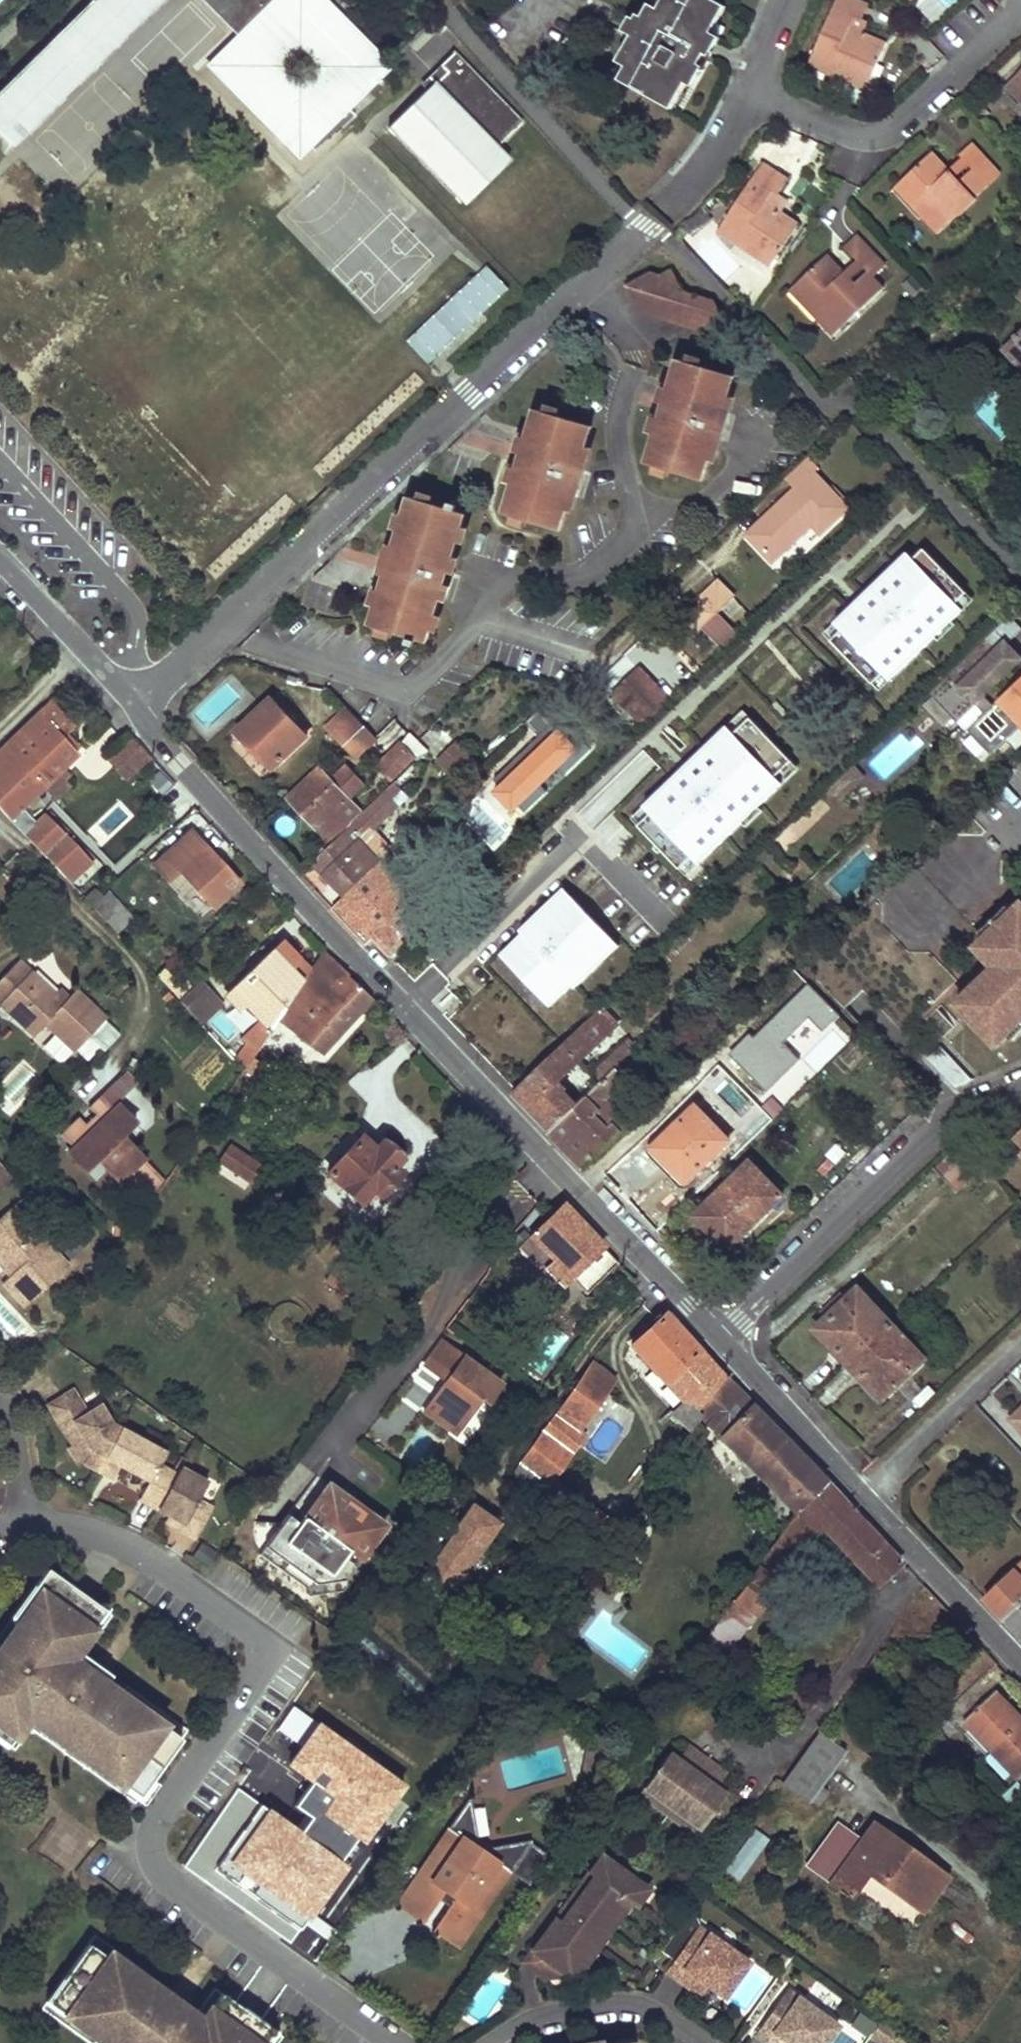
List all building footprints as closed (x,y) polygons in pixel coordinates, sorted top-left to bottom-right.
[(0,94),(0,135),(12,147),(162,0),(96,0),(0,94)] [(241,41),(215,66),(233,87),(267,54),(279,67),(297,49),(249,0),(200,0),(241,41)] [(297,49),(279,67),(267,54),(233,87),(298,160),(393,67),(326,0),(249,0),(297,49)] [(658,9),(649,5),(639,22),(667,38),(660,50),(632,35),(617,61),(627,66),(619,80),(671,109),(686,83),(689,78),(686,76),(701,50),(691,45),(698,33),(708,38),(725,7),(714,0),(663,0),(658,9)] [(887,42),(850,26),(845,24),(849,14),(855,16),(862,20),(869,4),(859,0),(836,0),(808,67),(829,76),(832,69),(868,85),(887,42)] [(845,24),(850,26),(855,16),(849,14),(845,24)] [(632,35),(660,50),(667,38),(639,22),(632,35)] [(691,45),(701,50),(708,38),(698,33),(691,45)] [(521,123),(453,53),(440,66),(447,73),(447,74),(436,85),(433,83),(388,128),(464,205),(509,161),(496,148),(521,123)] [(865,92),(868,85),(832,69),(829,76),(865,92)] [(1011,81),(1020,92),(1020,71),(1011,81)] [(1011,81),(1005,86),(1020,103),(1020,92),(1011,81)] [(933,152),(899,183),(927,212),(921,217),(937,233),(1000,174),(971,144),(959,155),(962,158),(972,169),(955,186),(944,175),(949,170),(933,152)] [(972,169),(962,158),(949,170),(944,175),(955,186),(972,169)] [(769,268),(798,224),(781,213),(769,205),(777,193),(787,178),(763,162),(716,232),(735,245),(769,268)] [(927,212),(899,183),(894,188),(921,217),(927,212)] [(769,205),(781,213),(789,201),(777,193),(769,205)] [(886,265),(858,235),(844,247),(857,261),(867,272),(849,289),(839,278),(844,273),(827,254),(794,286),(822,315),(816,320),(832,337),(884,287),(874,276),(886,265)] [(764,275),(769,268),(735,245),(730,252),(764,275)] [(867,272),(857,261),(844,273),(839,278),(849,289),(867,272)] [(454,302),(476,325),(511,291),(489,269),(454,302)] [(686,300),(671,271),(653,281),(649,273),(625,286),(639,312),(651,305),(658,317),(670,311),(677,323),(689,317),(696,329),(722,316),(715,302),(705,307),(701,298),(696,296),(686,300)] [(822,315),(794,286),(789,291),(816,320),(822,315)] [(1020,369),(1020,347),(1015,341),(1004,351),(1020,369)] [(680,360),(648,465),(703,482),(715,439),(721,441),(727,421),(721,419),(734,377),(680,360)] [(978,413),(992,428),(1008,414),(994,399),(978,413)] [(537,410),(505,515),(560,531),(573,489),(579,491),(584,471),(579,469),(592,427),(537,410)] [(794,489),(746,535),(771,562),(811,524),(820,533),(847,507),(813,472),(818,467),(807,457),(784,479),(794,489)] [(411,498),(372,627),(427,644),(444,585),(450,587),(454,574),(448,572),(466,514),(411,498)] [(967,593),(924,549),(913,559),(907,553),(882,577),(889,584),(871,602),(864,595),(858,601),(840,618),(847,625),(831,641),(873,684),(890,668),(896,675),(935,638),(932,635),(948,619),(952,622),(961,614),(953,606),(967,593)] [(871,602),(889,584),(882,577),(864,595),(871,602)] [(722,650),(738,634),(717,613),(733,597),(718,582),(702,597),(701,628),(722,650)] [(967,593),(953,606),(961,614),(974,601),(967,593)] [(831,641),(847,625),(840,618),(824,634),(831,641)] [(948,619),(932,635),(935,638),(938,642),(955,626),(952,622),(948,619)] [(1020,659),(1004,641),(995,650),(985,639),(930,692),(966,729),(992,705),(982,695),(1020,659)] [(873,684),(879,692),(896,675),(890,668),(873,684)] [(613,692),(645,724),(668,702),(637,669),(613,692)] [(279,694),(237,733),(272,770),(307,737),(278,707),(285,700),(279,694)] [(73,726),(48,701),(4,745),(43,787),(77,753),(62,736),(73,726)] [(323,727),(343,746),(364,727),(345,706),(323,727)] [(727,728),(734,735),(751,719),(744,712),(727,728)] [(792,762),(751,719),(734,735),(727,728),(692,763),(699,770),(680,788),(673,781),(646,808),(653,815),(639,828),(680,870),(693,857),(700,865),(740,826),(736,822),(755,804),(759,807),(782,785),(775,778),(792,762)] [(364,727),(343,746),(355,757),(375,739),(375,738),(364,727)] [(124,779),(148,757),(132,739),(129,738),(106,760),(124,779)] [(460,785),(479,767),(457,743),(438,761),(460,785)] [(386,757),(400,772),(413,759),(399,744),(386,757)] [(21,808),(43,787),(4,745),(0,748),(0,808),(62,873),(82,854),(45,816),(37,824),(21,808)] [(377,766),(391,780),(400,772),(386,757),(377,766)] [(792,762),(775,778),(782,785),(799,769),(792,762)] [(673,781),(680,788),(699,770),(692,763),(686,769),(673,781)] [(330,781),(319,770),(288,799),(330,843),(350,824),(337,810),(348,800),(364,784),(346,766),(330,781)] [(408,795),(395,781),(361,813),(351,823),(352,825),(312,864),(331,882),(334,879),(348,894),(380,863),(370,853),(363,859),(352,848),(365,835),(361,830),(369,823),(373,827),(408,795)] [(348,800),(337,810),(350,824),(351,823),(361,813),(348,800)] [(743,829),(762,811),(759,807),(755,804),(736,822),(740,826),(743,829)] [(632,821),(639,828),(653,815),(646,808),(632,821)] [(380,863),(394,850),(373,827),(369,823),(361,830),(365,835),(352,848),(363,859),(370,853),(380,863)] [(190,831),(153,864),(167,880),(178,869),(212,906),(237,883),(190,831)] [(87,859),(82,854),(62,873),(72,884),(86,870),(81,865),(87,859)] [(680,870),(687,877),(700,865),(693,857),(680,870)] [(93,864),(87,859),(81,865),(86,870),(93,864)] [(416,900),(380,863),(348,894),(344,897),(331,910),(365,946),(372,940),(388,957),(404,942),(401,939),(414,926),(402,913),(416,900)] [(334,879),(331,882),(344,897),(348,894),(334,879)] [(563,888),(546,905),(553,912),(570,895),(563,888)] [(95,891),(85,899),(93,907),(102,899),(95,891)] [(134,921),(110,893),(102,899),(93,907),(117,936),(134,921)] [(610,937),(570,895),(553,912),(546,905),(520,930),(524,934),(502,955),(528,983),(536,976),(558,1001),(600,960),(593,953),(610,937)] [(975,948),(994,968),(956,1005),(995,1046),(1007,1034),(1020,1022),(1020,905),(975,948)] [(593,953),(600,960),(617,944),(610,937),(593,953)] [(347,1025),(371,997),(347,976),(348,975),(323,950),(300,985),(324,1005),(326,1003),(347,1025)] [(281,1012),(300,985),(271,956),(232,994),(259,1023),(251,1030),(245,1035),(243,1037),(242,1041),(244,1043),(245,1044),(235,1060),(245,1067),(252,1056),(256,1050),(264,1038),(281,1012)] [(17,962),(0,980),(0,1003),(35,1036),(46,1024),(75,1052),(89,1037),(105,1020),(75,992),(68,1000),(63,1005),(55,997),(17,962)] [(156,977),(180,1003),(194,990),(185,981),(180,987),(164,970),(156,977)] [(528,983),(550,1008),(558,1001),(536,976),(528,983)] [(180,1003),(201,1025),(213,1013),(220,1020),(228,1013),(201,984),(194,990),(180,1003)] [(297,1034),(322,1052),(347,1025),(326,1003),(324,1005),(300,985),(281,1012),(301,1028),(297,1034)] [(60,992),(55,997),(63,1005),(68,1000),(60,992)] [(641,1010),(651,1020),(660,1011),(655,1006),(657,1003),(652,999),(641,1010)] [(576,1104),(571,1098),(565,1103),(551,1089),(618,1024),(602,1006),(574,1034),(515,1091),(511,1095),(532,1116),(548,1132),(576,1104)] [(220,1020),(213,1013),(201,1025),(207,1032),(220,1020)] [(558,1017),(498,1073),(515,1091),(574,1034),(558,1017)] [(1007,1034),(1013,1040),(1020,1032),(1020,1022),(1007,1034)] [(96,1045),(89,1037),(75,1052),(83,1059),(96,1045)] [(272,1043),(264,1038),(252,1056),(260,1061),(272,1043)] [(594,1072),(601,1081),(615,1067),(637,1046),(633,1042),(631,1044),(628,1041),(594,1072)] [(925,1056),(952,1093),(968,1081),(941,1044),(925,1056)] [(260,1061),(252,1056),(245,1067),(243,1069),(251,1074),(260,1061)] [(576,1104),(548,1132),(567,1152),(584,1169),(628,1126),(605,1102),(628,1080),(615,1067),(601,1081),(576,1104)] [(79,1118),(60,1136),(74,1150),(69,1154),(86,1173),(99,1160),(108,1151),(118,1161),(109,1170),(108,1172),(120,1184),(122,1181),(127,1186),(124,1188),(137,1201),(161,1177),(130,1145),(127,1148),(119,1141),(136,1124),(118,1106),(113,1110),(100,1097),(88,1108),(96,1115),(86,1126),(79,1118)] [(757,1112),(768,1123),(782,1110),(771,1099),(757,1112)] [(682,1165),(693,1176),(729,1142),(695,1107),(653,1149),(674,1171),(682,1165)] [(374,1151),(360,1138),(327,1172),(359,1203),(372,1189),(381,1197),(401,1176),(392,1167),(401,1158),(383,1141),(374,1151)] [(934,1169),(957,1192),(984,1166),(961,1142),(934,1169)] [(251,1182),(262,1166),(230,1145),(220,1161),(251,1182)] [(108,1151),(99,1160),(109,1170),(118,1161),(108,1151)] [(783,1197),(749,1163),(695,1215),(712,1233),(724,1222),(741,1239),(783,1197)] [(674,1171),(686,1183),(693,1176),(682,1165),(674,1171)] [(0,1168),(0,1187),(10,1179),(0,1168)] [(161,1177),(137,1201),(146,1210),(165,1182),(161,1177)] [(618,1263),(564,1205),(520,1248),(522,1250),(520,1252),(534,1265),(536,1264),(538,1266),(540,1263),(562,1286),(570,1278),(585,1263),(600,1280),(618,1263)] [(12,1206),(0,1217),(0,1265),(4,1269),(11,1263),(17,1269),(10,1275),(2,1282),(25,1306),(68,1267),(33,1229),(27,1235),(16,1224),(23,1218),(12,1206)] [(33,1229),(23,1218),(16,1224),(27,1235),(33,1229)] [(741,1239),(724,1222),(712,1233),(729,1250),(741,1239)] [(11,1263),(4,1269),(10,1275),(17,1269),(11,1263)] [(586,1294),(600,1280),(585,1263),(570,1278),(586,1294)] [(838,1351),(850,1363),(891,1324),(878,1311),(882,1307),(871,1296),(867,1299),(858,1289),(846,1301),(841,1296),(823,1313),(828,1318),(815,1330),(837,1352),(838,1351)] [(910,1298),(914,1302),(924,1293),(920,1289),(910,1298)] [(33,1331),(0,1290),(0,1335),(11,1349),(33,1331)] [(924,1293),(914,1302),(918,1306),(928,1298),(924,1293)] [(672,1321),(665,1314),(649,1328),(645,1324),(638,1331),(641,1335),(631,1345),(684,1403),(672,1415),(689,1432),(690,1430),(698,1419),(701,1415),(696,1411),(723,1377),(672,1321)] [(925,1360),(891,1324),(850,1363),(862,1376),(860,1378),(882,1400),(925,1360)] [(441,1339),(422,1366),(444,1381),(422,1412),(455,1436),(481,1399),(488,1404),(504,1382),(441,1339)] [(614,1380),(590,1363),(517,1464),(547,1485),(552,1480),(583,1435),(577,1431),(614,1380)] [(766,1422),(723,1377),(696,1411),(701,1415),(698,1419),(702,1422),(796,1513),(825,1482),(766,1422)] [(83,1461),(84,1462),(101,1471),(105,1463),(116,1468),(119,1463),(149,1479),(139,1498),(170,1514),(184,1522),(180,1529),(196,1537),(211,1509),(196,1501),(206,1483),(179,1468),(175,1475),(158,1466),(164,1454),(110,1425),(99,1407),(86,1415),(71,1392),(49,1405),(74,1445),(83,1461)] [(1008,1418),(1020,1432),(1020,1406),(1008,1418)] [(702,1422),(698,1419),(690,1430),(694,1433),(702,1422)] [(68,1448),(78,1464),(83,1461),(74,1445),(68,1448)] [(116,1468),(105,1463),(101,1471),(111,1477),(116,1468)] [(590,1508),(552,1480),(547,1485),(517,1464),(513,1471),(517,1493),(523,1498),(572,1533),(590,1508)] [(297,1522),(286,1513),(257,1554),(301,1585),(343,1577),(375,1532),(373,1531),(371,1517),(372,1515),(325,1482),(297,1522)] [(874,1585),(899,1562),(825,1482),(796,1513),(701,1645),(695,1654),(702,1659),(710,1647),(725,1657),(775,1587),(773,1585),(813,1533),(815,1535),(821,1534),(824,1531),(863,1572),(874,1585)] [(458,1528),(451,1523),(437,1543),(444,1548),(425,1573),(446,1588),(477,1546),(480,1549),(504,1516),(480,1498),(466,1517),(458,1528)] [(466,1517),(459,1512),(451,1523),(458,1528),(466,1517)] [(184,1522),(170,1514),(166,1521),(180,1529),(184,1522)] [(1004,1622),(1020,1605),(1020,1565),(984,1601),(1004,1622)] [(46,1568),(28,1594),(35,1598),(13,1628),(4,1640),(17,1650),(9,1662),(0,1656),(0,1728),(13,1737),(27,1716),(30,1712),(46,1724),(46,1729),(114,1778),(119,1771),(144,1789),(180,1738),(119,1695),(122,1690),(106,1678),(103,1682),(85,1670),(78,1671),(71,1666),(69,1659),(93,1625),(88,1621),(98,1606),(46,1568)] [(874,1585),(863,1572),(852,1583),(863,1594),(874,1585)] [(446,1588),(425,1573),(412,1592),(434,1606),(446,1588)] [(35,1598),(28,1594),(12,1615),(13,1628),(35,1598)] [(1020,1640),(1020,1605),(1004,1622),(1020,1640)] [(104,1610),(98,1606),(88,1621),(93,1625),(104,1610)] [(4,1640),(0,1646),(0,1656),(9,1662),(17,1650),(4,1640)] [(694,1641),(688,1650),(695,1654),(701,1645),(694,1641)] [(85,1670),(69,1659),(71,1666),(78,1671),(85,1670)] [(1004,1707),(1008,1703),(996,1691),(964,1722),(1019,1780),(1020,1777),(1020,1724),(1004,1707)] [(46,1724),(30,1712),(27,1716),(46,1729),(46,1724)] [(948,1721),(942,1715),(933,1724),(938,1730),(948,1721)] [(0,1728),(0,1740),(7,1745),(13,1737),(0,1728)] [(835,1744),(818,1733),(783,1783),(801,1796),(835,1744)] [(609,1737),(599,1735),(594,1754),(591,1753),(588,1769),(600,1774),(609,1737)] [(845,1752),(835,1744),(801,1796),(809,1802),(811,1800),(818,1805),(825,1794),(818,1790),(845,1752)] [(693,1751),(688,1748),(678,1761),(684,1765),(693,1751)] [(700,1828),(724,1794),(714,1786),(708,1783),(718,1770),(693,1751),(684,1765),(678,1761),(667,1753),(643,1787),(672,1808),(700,1828)] [(723,1773),(718,1770),(708,1783),(714,1786),(723,1773)] [(138,1796),(144,1789),(119,1771),(114,1778),(138,1796)] [(672,1808),(643,1787),(639,1793),(667,1814),(672,1808)] [(1010,1800),(1016,1807),(1020,1803),(1020,1789),(1010,1800)] [(700,1828),(672,1808),(667,1814),(696,1834),(700,1828)] [(893,1837),(872,1821),(868,1829),(888,1844),(893,1837)] [(459,1948),(512,1871),(447,1827),(395,1903),(422,1922),(445,1889),(456,1897),(433,1930),(459,1948)] [(741,1883),(769,1840),(752,1829),(725,1873),(741,1883)] [(888,1844),(868,1829),(828,1884),(850,1899),(867,1875),(921,1914),(948,1876),(893,1837),(888,1844)] [(634,1907),(648,1889),(601,1854),(522,1962),(540,1975),(549,1962),(567,1975),(623,1898),(630,1903),(634,1907)] [(623,1898),(567,1975),(578,1973),(630,1903),(623,1898)] [(741,1956),(697,1925),(665,1971),(687,1987),(691,1982),(704,1991),(708,1986),(716,1992),(741,1956)] [(272,2029),(220,1993),(198,2023),(195,2029),(182,2020),(181,2010),(165,1999),(168,1995),(140,1975),(139,1974),(135,1980),(123,1972),(125,1970),(87,1943),(50,1995),(74,2012),(70,2019),(95,2037),(98,2033),(112,2042),(262,2042),(272,2029)] [(741,1956),(716,1992),(723,1997),(748,1962),(741,1956)] [(540,1975),(544,1978),(567,1975),(549,1962),(540,1975)] [(139,1974),(128,1966),(125,1970),(123,1972),(135,1980),(139,1974)] [(691,1982),(687,1987),(700,1996),(704,1991),(691,1982)] [(830,2020),(786,1989),(753,2035),(765,2042),(814,2042),(830,2020)] [(74,2012),(50,1995),(46,2002),(70,2019),(74,2012)] [(198,2023),(181,2010),(182,2020),(195,2029),(198,2023)] [(830,2020),(814,2042),(825,2042),(837,2025),(830,2020)] [(98,2033),(95,2037),(104,2042),(112,2042),(98,2033)]
